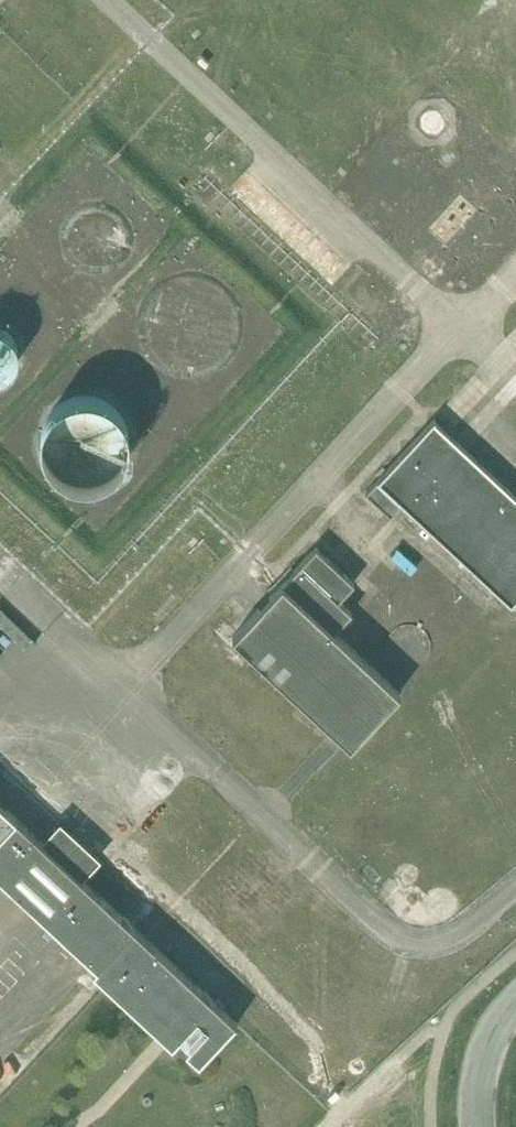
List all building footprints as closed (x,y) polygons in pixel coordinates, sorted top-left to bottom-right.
[(69,243),(70,247),(71,251),(73,255),(76,258),(79,261),(82,263),(86,265),(90,266),(94,267),(99,267),(103,266),(107,264),(111,262),(114,260),(117,257),(119,253),(121,249),(122,245),(123,241),(122,237),(122,233),(120,229),(118,225),(115,222),(112,219),(109,216),(105,215),(101,214),(97,213),(92,213),(88,214),(84,215),(81,217),(77,220),(74,223),(72,227),(70,231),(69,235),(69,239),(69,243)] [(3,377),(7,375),(10,372),(13,369),(15,365),(17,361),(18,357),(18,352),(17,348),(16,344),(14,340),(12,336),(9,333),(6,331),(2,328),(0,328),(0,378),(3,377)] [(40,445),(41,450),(43,455),(45,460),(47,465),(51,469),(54,473),(58,477),(63,480),(68,482),(73,484),(78,485),(83,485),(89,485),(94,485),(99,483),(104,481),(109,479),(113,476),(117,472),(121,468),(124,464),(126,459),(128,454),(130,449),(130,443),(130,438),(130,433),(129,427),(127,422),(124,417),(122,413),(118,409),(114,405),(110,402),(105,399),(100,397),(95,396),(90,395),(84,395),(79,395),(74,396),(69,398),(64,400),(59,403),(55,406),(51,410),(48,414),(45,419),(43,424),(41,429),(40,434),(40,440),(40,445)] [(438,413),(382,473),(515,596),(515,595),(515,485),(438,413)] [(350,746),(400,692),(334,631),(352,612),(339,599),(354,582),(316,546),(232,636),(350,746)] [(386,649),(387,653),(388,657),(390,661),(393,664),(396,666),(400,668),(404,669),(408,670),(412,670),(416,668),(420,667),(423,664),(426,661),(428,658),(430,654),(430,650),(431,646),(430,642),(428,638),(426,634),(424,631),(420,629),(417,627),(413,626),(409,625),(405,626),(401,627),(397,628),(394,631),(391,634),(388,637),(387,641),(386,645),(386,649)] [(238,1023),(0,802),(0,877),(97,967),(93,971),(160,1033),(168,1024),(190,1045),(186,1050),(199,1063),(238,1023)]
